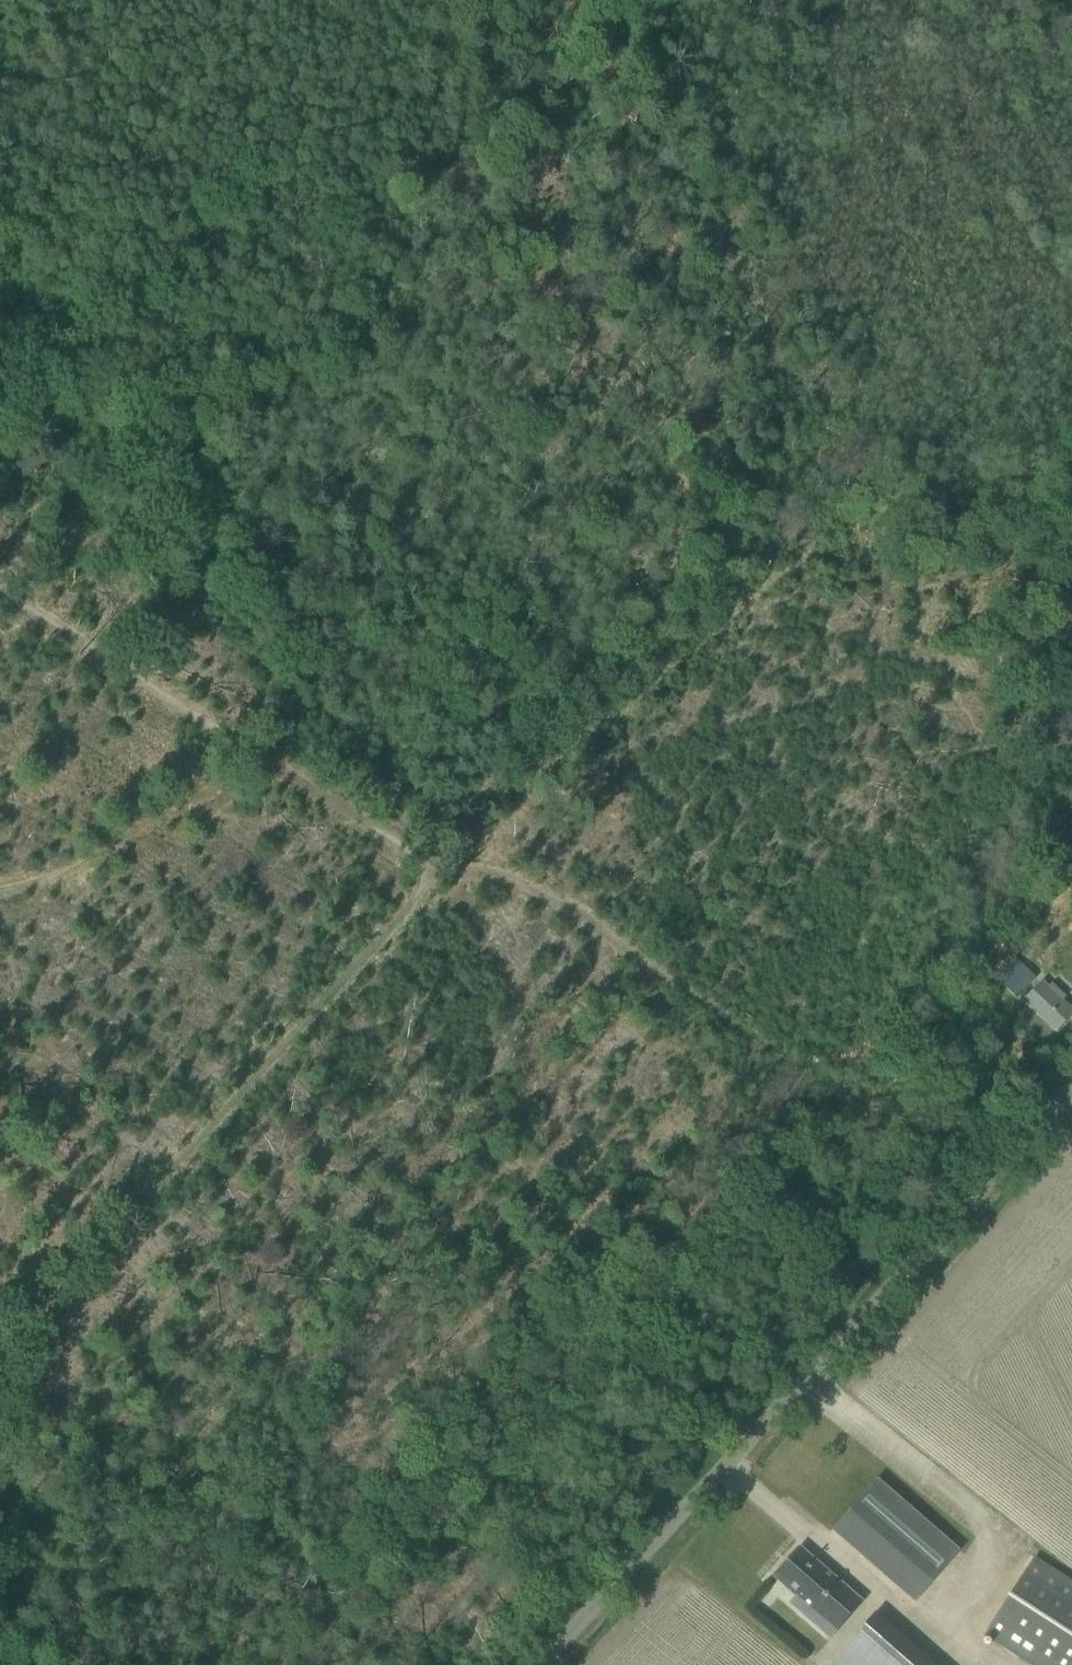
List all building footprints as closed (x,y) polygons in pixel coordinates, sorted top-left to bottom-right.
[(1034,978),(1012,957),(995,974),(1006,985),(1002,989),(1012,998),(1034,978)] [(1051,985),(1048,988),(1041,982),(1023,1001),(1056,1031),(1071,1014),(1071,1011),(1061,1001),(1064,997),(1051,985)] [(887,1486),(844,1535),(926,1607),(969,1558),(887,1486)] [(830,1639),(862,1602),(799,1548),(773,1577),(796,1597),(790,1603),(830,1639)] [(1030,1664),(1071,1664),(1071,1582),(1036,1559),(986,1636),(1030,1664)] [(876,1612),(831,1664),(937,1664),(876,1612)]
